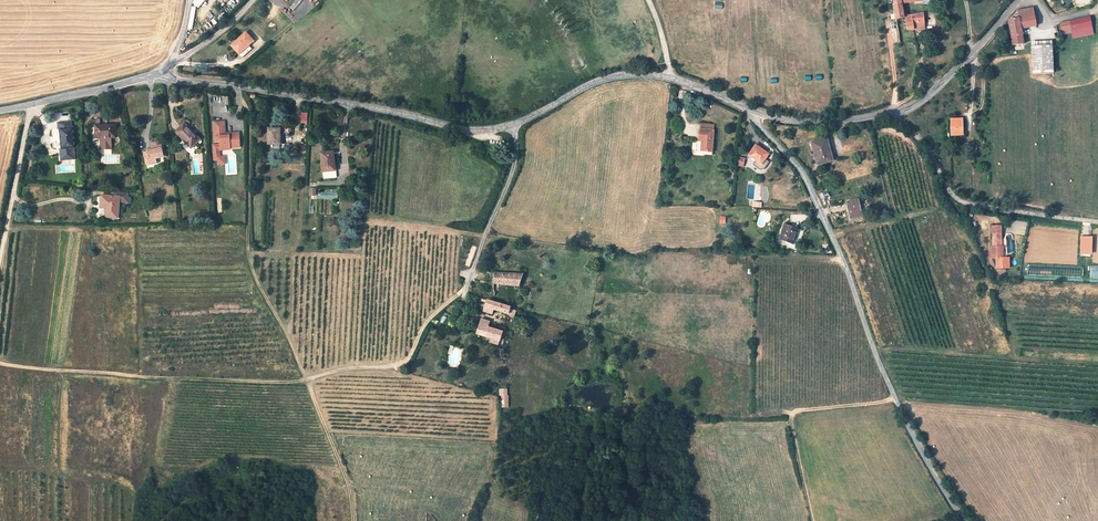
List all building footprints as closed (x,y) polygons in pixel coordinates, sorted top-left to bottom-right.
[(905,33),(923,30),(921,14),(903,17),(900,4),(912,3),(921,4),(921,6),(929,6),(929,0),(890,0),(890,5),(886,7),(889,22),(904,20),(905,33)] [(1021,34),(1036,32),(1036,31),(1036,28),(1033,14),(1017,18),(1018,25),(1010,27),(1014,55),(1024,54),(1032,54),(1030,47),(1023,48),(1021,34)] [(1063,39),(1097,31),(1097,19),(1061,29),(1063,39)] [(259,30),(244,43),(252,52),(266,39),(259,30)] [(1047,53),(1033,56),(1034,66),(1036,81),(1056,79),(1053,52),(1047,53)] [(77,122),(63,123),(63,129),(66,129),(67,148),(65,148),(65,154),(65,159),(79,158),(78,153),(78,147),(81,147),(80,128),(77,128),(77,122)] [(121,126),(101,127),(102,138),(107,138),(116,138),(121,138),(121,126)] [(204,142),(189,126),(181,135),(188,143),(190,141),(198,149),(204,142)] [(230,126),(219,126),(220,140),(224,140),(224,145),(225,145),(226,153),(236,153),(236,152),(245,151),(245,137),(235,138),(235,140),(231,140),(230,126)] [(964,141),(963,126),(953,127),(956,142),(964,141)] [(275,129),(274,143),(285,144),(286,144),(287,129),(275,129)] [(699,144),(703,144),(702,153),(712,155),(714,133),(701,132),(699,144)] [(116,138),(107,138),(107,146),(108,147),(115,147),(116,146),(116,138)] [(818,166),(832,163),(827,141),(813,145),(818,166)] [(157,146),(158,152),(152,152),(152,157),(148,158),(149,163),(153,162),(153,167),(160,166),(160,159),(168,159),(166,145),(157,146)] [(759,174),(770,159),(757,149),(749,158),(758,166),(754,171),(759,174)] [(339,151),(327,151),(329,176),(341,176),(339,151)] [(738,161),(736,170),(744,171),(746,162),(738,161)] [(132,201),(132,193),(118,192),(118,196),(106,195),(105,206),(111,206),(110,215),(122,216),(123,200),(132,201)] [(695,200),(695,192),(686,192),(686,200),(695,200)] [(846,206),(849,221),(861,218),(858,204),(846,206)] [(782,243),(793,246),(798,231),(787,228),(782,243)] [(1001,253),(1002,245),(1005,245),(1005,239),(997,238),(996,252),(1001,253)] [(1004,264),(1005,253),(1004,253),(1001,253),(996,252),(994,252),(993,263),(996,263),(995,273),(1007,275),(1008,270),(1005,264),(1004,264)] [(1028,275),(1082,276),(1082,267),(1028,265),(1028,275)] [(527,275),(498,274),(498,283),(523,285),(527,275)] [(515,307),(491,301),(488,311),(496,313),(497,310),(513,314),(515,307)] [(484,323),(480,334),(504,340),(507,330),(484,323)] [(509,408),(508,389),(499,389),(500,408),(509,408)]
